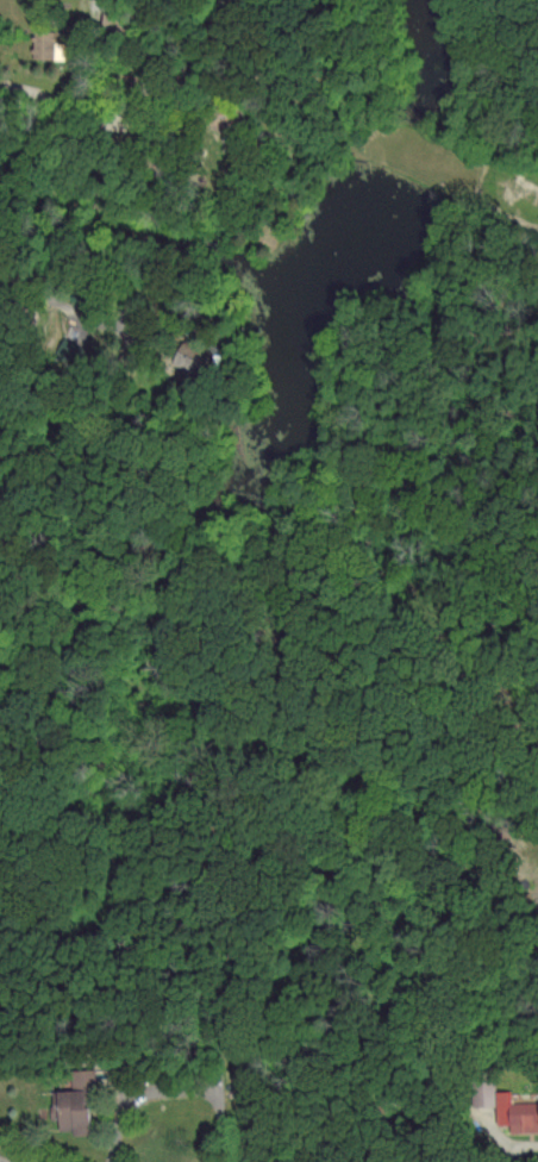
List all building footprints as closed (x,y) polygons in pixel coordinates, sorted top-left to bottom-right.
[(54,1130),(68,1127),(69,1133),(88,1130),(80,1086),(47,1093),(54,1130)] [(493,1089),(491,1122),(505,1123),(504,1131),(528,1132),(529,1099),(508,1098),(509,1090),(493,1089)]
